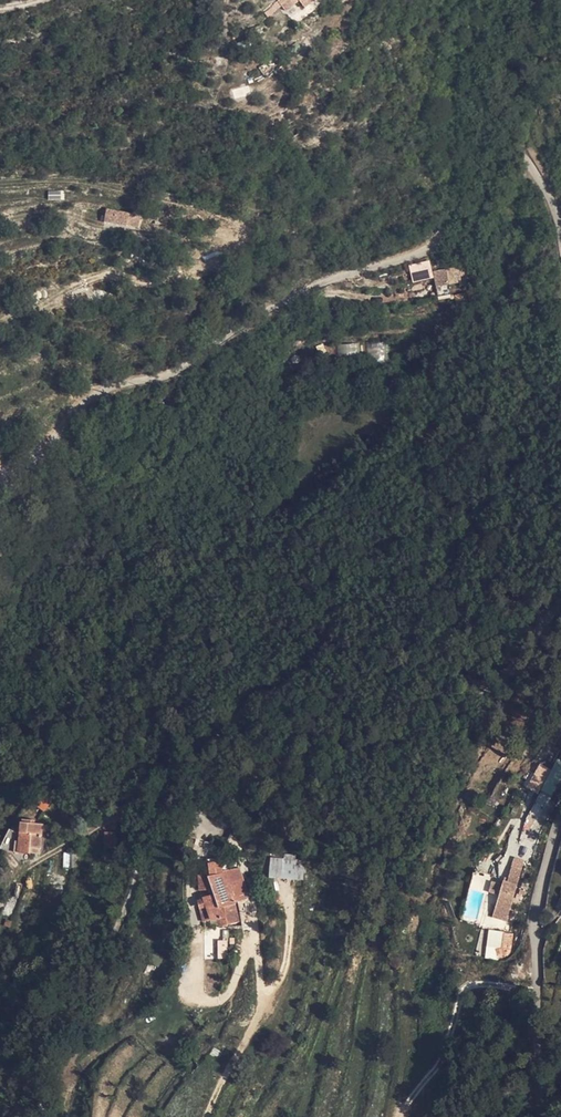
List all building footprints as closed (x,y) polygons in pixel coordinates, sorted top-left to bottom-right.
[(303,3),(301,0),(294,0),(285,7),(290,14),(304,4),(303,3)] [(133,212),(97,206),(96,219),(131,224),(133,212)] [(442,268),(442,267),(422,273),(424,281),(431,279),(433,284),(445,280),(444,277),(442,268)] [(412,268),(394,272),(398,287),(415,281),(412,268)] [(422,273),(418,274),(423,291),(435,288),(433,284),(431,279),(424,281),(422,273)] [(452,304),(449,294),(435,299),(439,309),(452,304)] [(368,361),(385,361),(384,342),(368,343),(368,361)] [(359,354),(358,343),(337,344),(338,354),(359,354)] [(98,486),(91,477),(79,487),(86,496),(98,486)] [(537,793),(550,769),(539,762),(526,786),(537,793)] [(541,796),(552,802),(559,789),(549,783),(541,796)] [(69,813),(62,809),(53,822),(60,826),(69,813)] [(37,857),(34,870),(45,872),(47,862),(56,864),(60,844),(53,843),(54,840),(43,838),(43,840),(40,840),(37,857)] [(270,856),(268,877),(301,881),(304,856),(285,854),(285,858),(270,856)] [(131,861),(120,859),(118,875),(129,877),(131,861)] [(45,872),(54,875),(56,864),(47,862),(45,872)] [(226,881),(226,894),(241,894),(239,888),(244,884),(226,881)] [(481,902),(485,903),(497,906),(503,885),(487,881),(481,902)] [(508,922),(522,926),(534,884),(524,881),(520,894),(517,893),(516,897),(504,894),(500,908),(511,911),(508,922)] [(241,894),(226,894),(213,892),(214,905),(229,904),(230,912),(214,918),(215,925),(221,927),(227,937),(232,937),(253,936),(251,926),(251,925),(257,923),(250,907),(246,907),(241,894)] [(246,907),(250,907),(247,895),(241,894),(246,907)] [(251,925),(251,926),(268,925),(265,906),(250,907),(257,923),(251,925)] [(215,925),(215,937),(227,937),(221,927),(215,925)] [(496,960),(501,932),(489,929),(484,958),(496,960)] [(511,947),(512,936),(503,935),(502,946),(511,947)] [(252,946),(253,936),(232,937),(232,946),(252,946)] [(217,958),(227,958),(227,939),(217,939),(217,958)] [(225,976),(233,977),(236,959),(227,957),(225,976)]
